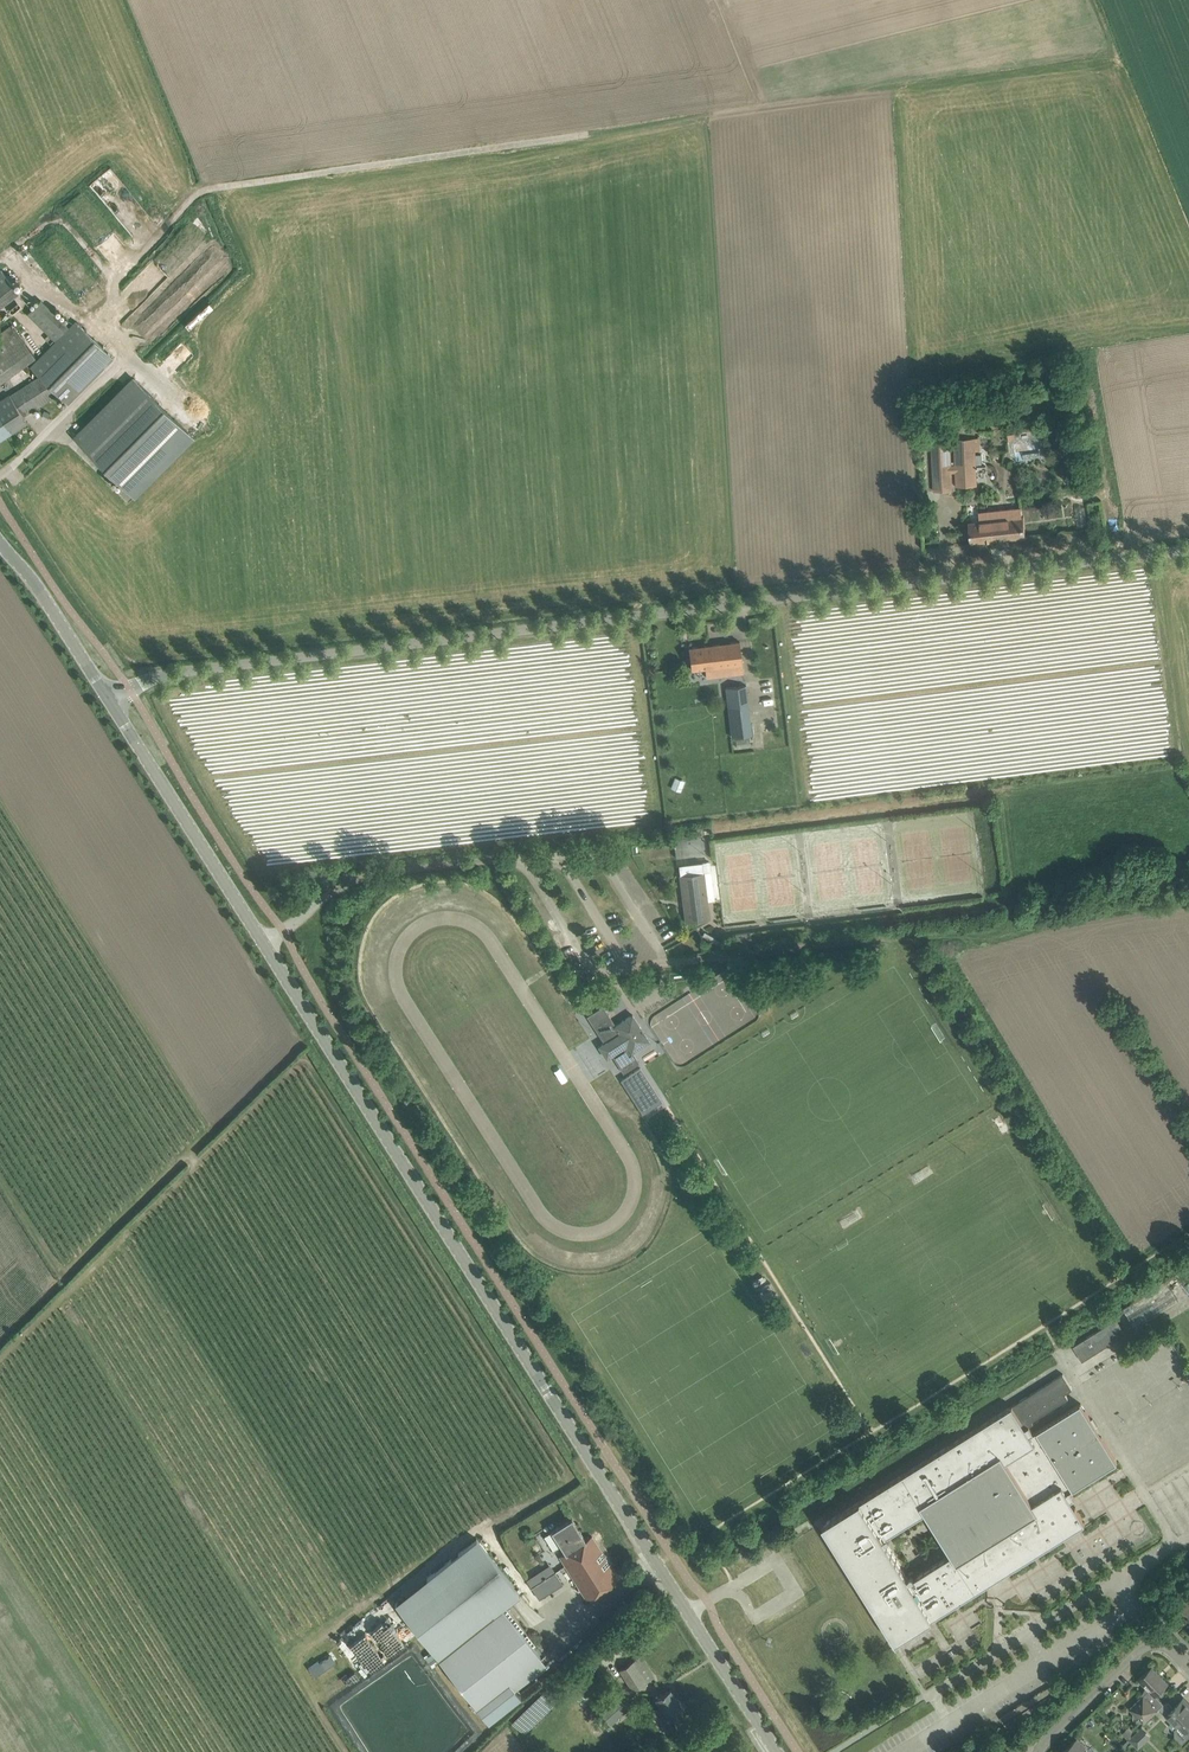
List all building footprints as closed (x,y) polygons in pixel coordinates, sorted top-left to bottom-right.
[(144,186),(152,182),(137,155),(130,159),(144,186)] [(0,270),(0,308),(22,292),(4,267),(0,270)] [(42,300),(28,314),(56,341),(70,327),(42,300)] [(56,341),(31,367),(40,376),(11,395),(10,394),(0,400),(0,415),(12,433),(28,423),(23,415),(58,393),(68,404),(114,357),(76,321),(70,327),(56,341)] [(35,356),(15,326),(0,336),(0,382),(35,356)] [(1042,370),(1044,382),(1067,378),(1065,366),(1042,370)] [(134,496),(193,436),(134,378),(76,437),(134,496)] [(12,433),(0,416),(0,441),(12,433)] [(955,438),(956,464),(951,464),(950,443),(932,444),(935,491),(952,490),(951,472),(956,472),(957,485),(977,484),(975,450),(981,450),(980,437),(955,438)] [(1089,513),(1100,514),(1101,503),(1090,502),(1089,513)] [(969,522),(971,541),(1026,535),(1023,507),(978,512),(979,521),(969,522)] [(708,677),(744,672),(740,641),(690,647),(692,669),(707,667),(708,677)] [(726,687),(729,708),(749,706),(747,685),(726,687)] [(680,864),(681,874),(704,871),(703,861),(680,864)] [(681,874),(687,922),(710,919),(704,871),(681,874)] [(736,941),(751,940),(751,932),(735,933),(736,941)] [(604,1006),(588,1016),(604,1041),(599,1045),(607,1058),(613,1054),(624,1072),(639,1062),(633,1052),(650,1040),(633,1014),(616,1024),(604,1006)] [(621,1079),(643,1113),(663,1101),(641,1067),(621,1079)] [(663,1113),(649,1119),(661,1143),(674,1136),(663,1113)] [(1124,1307),(1136,1327),(1179,1300),(1166,1281),(1124,1307)] [(1073,1345),(1083,1360),(1126,1333),(1117,1318),(1073,1345)] [(1024,1400),(1035,1419),(1068,1399),(1065,1393),(1072,1389),(1064,1375),(1024,1400)] [(837,1545),(883,1618),(884,1618),(885,1621),(888,1624),(887,1624),(896,1640),(1086,1522),(1072,1500),(1075,1498),(1071,1491),(1118,1461),(1081,1402),(1034,1432),(1030,1425),(1034,1422),(1033,1420),(1035,1419),(1024,1400),(1013,1406),(1013,1405),(823,1523),(833,1539),(834,1538),(836,1542),(838,1544),(837,1545)] [(586,1539),(572,1517),(552,1530),(553,1531),(545,1535),(554,1549),(561,1545),(566,1552),(560,1556),(587,1598),(619,1578),(592,1535),(586,1539)] [(400,1609),(489,1721),(521,1695),(509,1680),(540,1655),(540,1654),(542,1652),(505,1605),(510,1601),(495,1582),(506,1574),(477,1538),(430,1576),(435,1582),(400,1609)] [(736,1553),(740,1558),(746,1555),(742,1549),(736,1553)] [(534,1574),(527,1579),(537,1594),(543,1590),(534,1574)] [(383,1660),(403,1647),(399,1641),(379,1654),(383,1660)] [(318,1661),(308,1668),(315,1676),(336,1661),(331,1654),(320,1663),(318,1661)] [(621,1668),(635,1689),(654,1677),(641,1656),(621,1668)] [(375,1657),(353,1671),(358,1678),(379,1664),(375,1657)] [(1140,1718),(1144,1722),(1164,1703),(1156,1694),(1169,1682),(1152,1665),(1139,1678),(1150,1689),(1130,1708),(1135,1713),(1135,1718),(1140,1718)] [(580,1690),(587,1697),(605,1681),(599,1673),(580,1690)] [(331,1698),(352,1684),(348,1677),(326,1691),(331,1698)] [(513,1722),(526,1734),(560,1700),(547,1687),(513,1722)] [(655,1698),(669,1720),(685,1710),(671,1688),(655,1698)] [(1166,1715),(1171,1721),(1173,1719),(1179,1725),(1177,1727),(1175,1728),(1175,1736),(1183,1743),(1188,1737),(1188,1706),(1188,1705),(1188,1704),(1188,1702),(1184,1697),(1175,1705),(1166,1715)] [(1136,1731),(1130,1725),(1123,1733),(1129,1739),(1136,1731)] [(1139,1730),(1130,1738),(1140,1747),(1148,1739),(1139,1730)] [(1086,1745),(1078,1737),(1062,1751),(1088,1751),(1083,1748),(1086,1745)]
